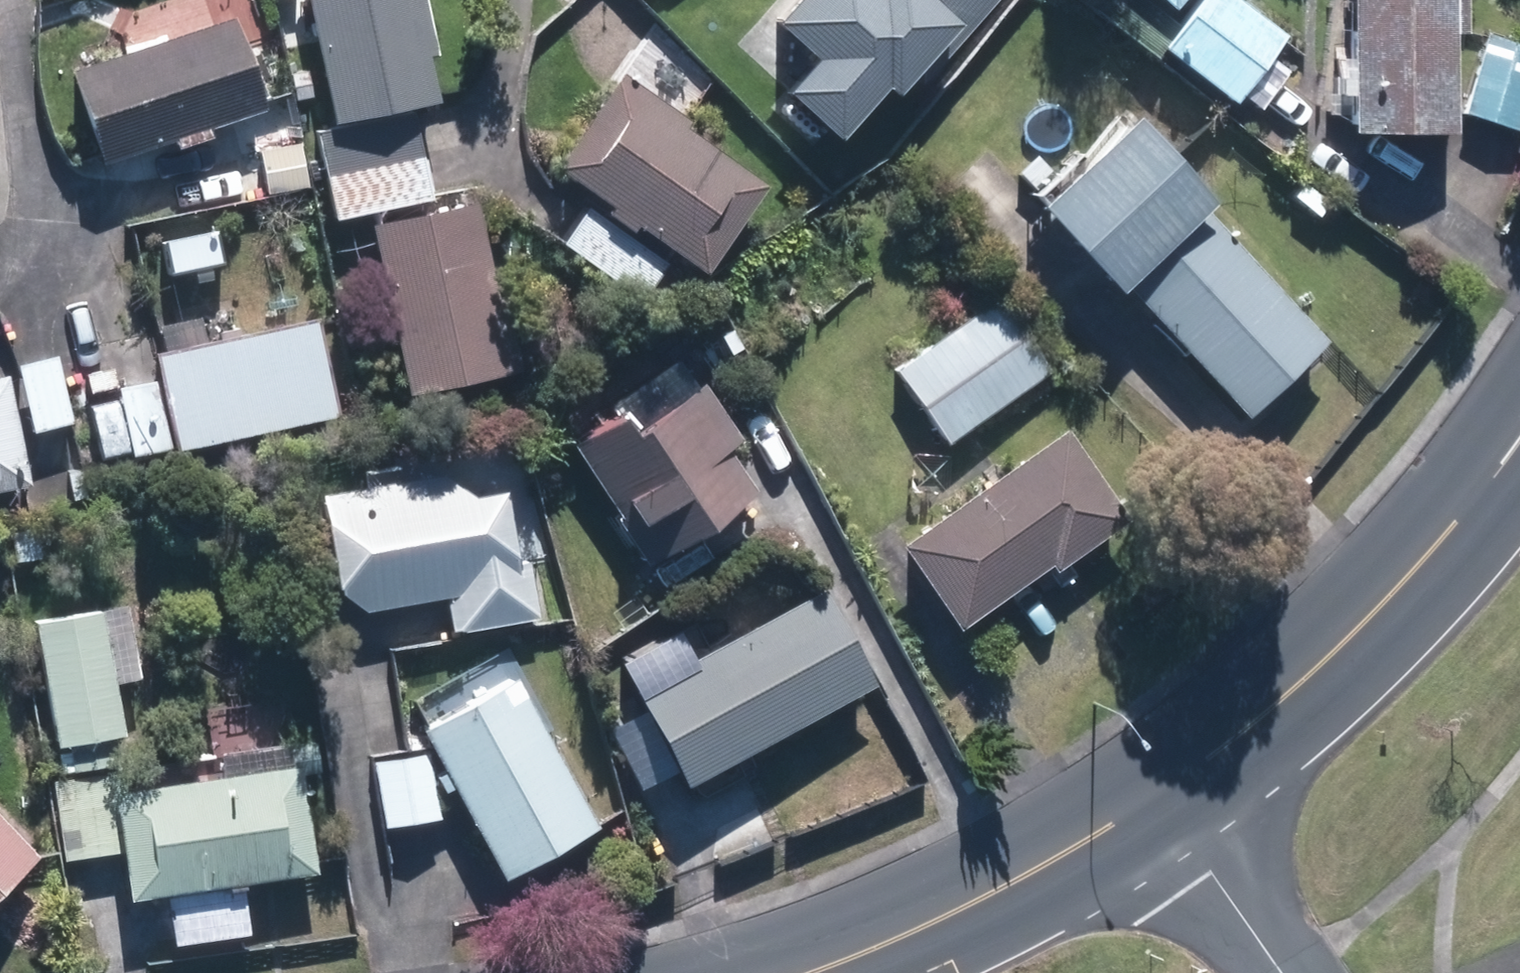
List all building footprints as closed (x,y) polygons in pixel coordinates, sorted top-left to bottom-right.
[(308,127),(327,217),(426,197),(408,111),(433,107),(414,0),(301,0),(323,124),(308,127)] [(992,0),(789,0),(784,5),(826,42),(795,76),(841,117),(893,59),(919,82),(992,0)] [(1221,106),(1232,95),(1250,112),(1287,74),(1269,57),(1280,46),(1233,0),(1081,0),(1148,65),(1162,49),(1221,106)] [(1324,98),(1341,99),(1340,134),(1446,137),(1449,33),(1460,34),(1461,0),(1327,0),(1324,98)] [(258,113),(226,17),(61,73),(94,168),(258,113)] [(1484,34),(1458,113),(1518,132),(1519,127),(1519,46),(1484,34)] [(622,80),(552,170),(600,208),(597,211),(626,233),(628,230),(697,283),(767,194),(622,80)] [(1034,156),(1015,173),(1032,193),(1022,202),(1104,296),(1113,289),(1230,424),(1314,351),(1197,216),(1203,210),(1122,116),(1051,177),(1034,156)] [(231,163),(167,177),(176,222),(241,208),(231,163)] [(473,201),(362,228),(404,402),(515,375),(473,201)] [(664,264),(588,206),(559,244),(636,302),(664,264)] [(214,231),(154,241),(160,277),(220,267),(214,231)] [(1000,293),(886,369),(937,447),(1052,371),(1000,293)] [(329,418),(308,321),(148,357),(170,453),(329,418)] [(56,359),(17,365),(28,433),(67,426),(56,359)] [(745,443),(703,372),(565,454),(636,574),(757,502),(728,453),(745,443)] [(0,377),(0,492),(24,487),(2,377),(0,377)] [(891,548),(947,629),(1040,565),(1048,577),(1123,525),(1059,432),(891,548)] [(316,493),(326,590),(351,612),(440,603),(443,633),(533,623),(530,594),(545,593),(533,471),(316,493)] [(692,616),(612,664),(632,697),(607,712),(635,759),(654,748),(681,794),(869,682),(814,589),(712,650),(692,616)] [(107,742),(117,740),(109,685),(137,681),(126,607),(28,622),(47,751),(61,748),(65,775),(111,768),(107,742)] [(506,664),(499,652),(425,694),(431,706),(408,719),(498,878),(605,817),(515,659),(506,664)] [(160,896),(160,939),(242,938),(241,895),(305,894),(303,775),(310,774),(310,741),(294,741),(294,725),(214,726),(215,776),(54,778),(55,862),(114,861),(114,897),(160,896)] [(421,746),(369,752),(377,831),(429,825),(421,746)] [(31,863),(0,831),(0,893),(31,863)]
